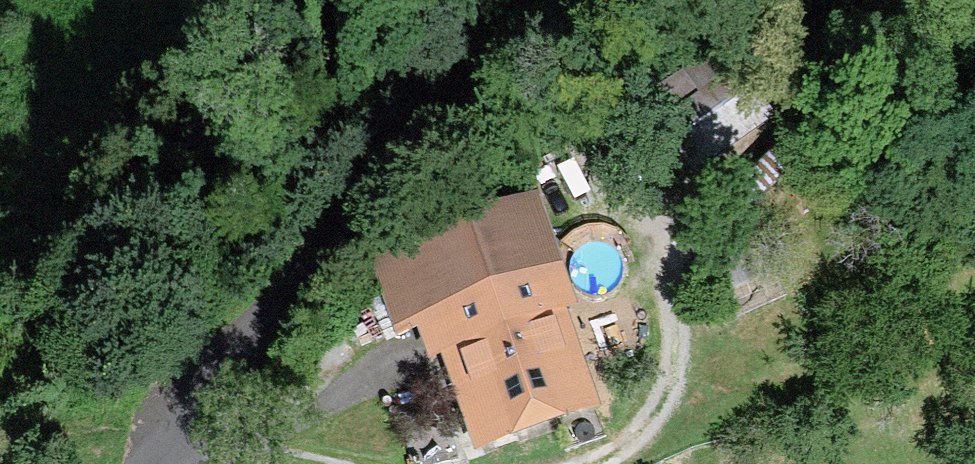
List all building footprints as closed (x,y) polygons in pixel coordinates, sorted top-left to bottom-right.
[(738,72),(659,125),(691,171),(770,119),(738,72)] [(478,459),(588,424),(553,314),(566,310),(536,215),(377,266),(398,331),(420,324),(430,356),(444,351),(478,459)]
